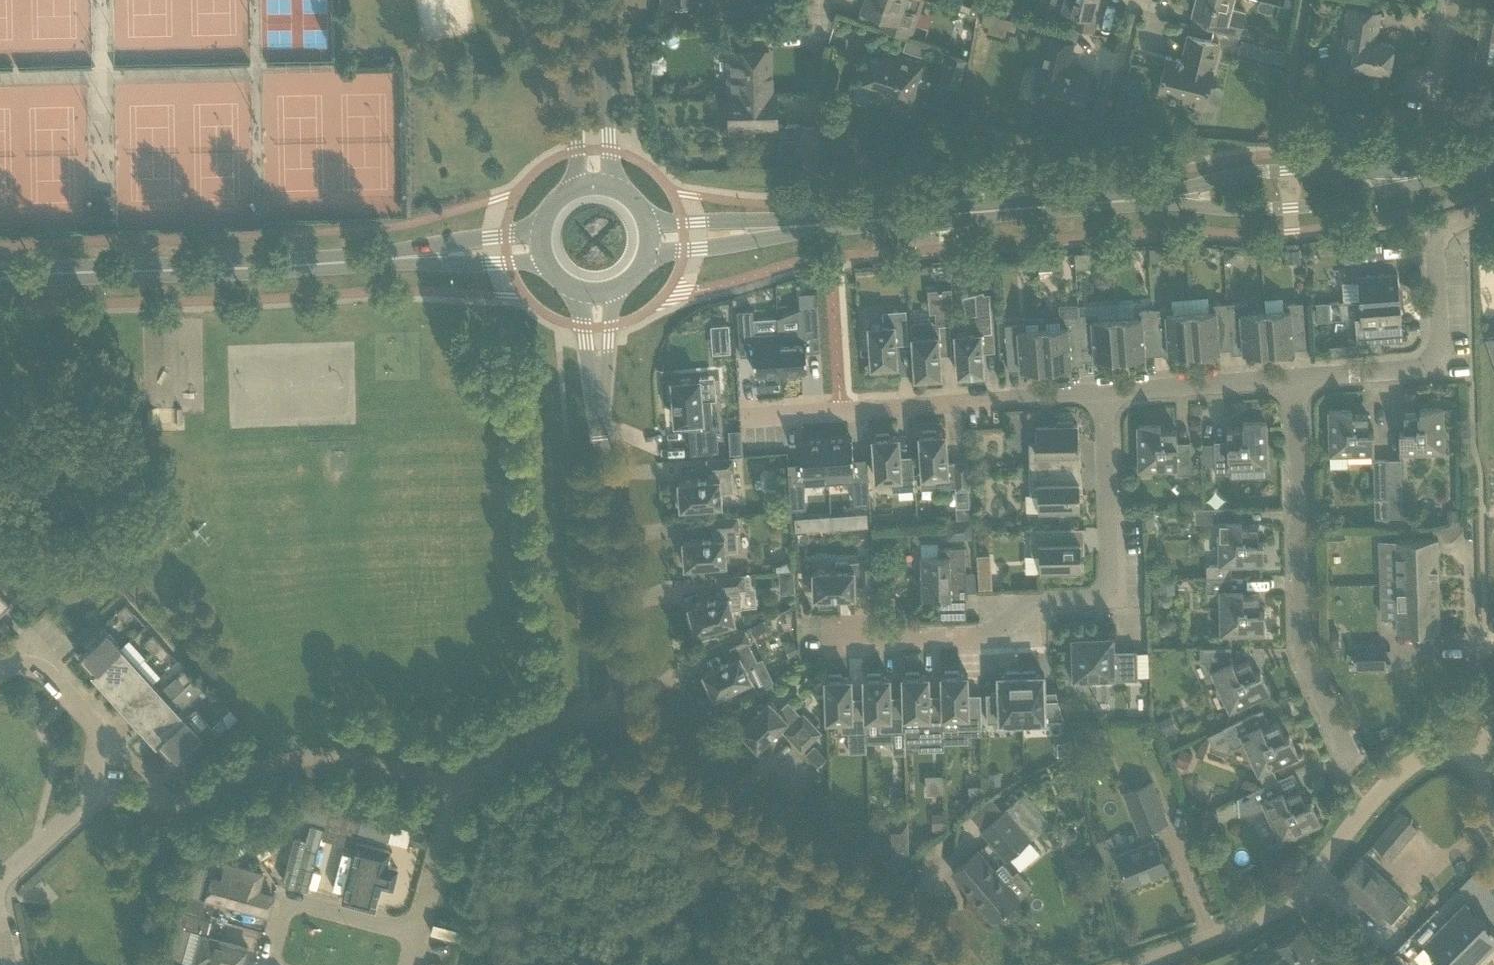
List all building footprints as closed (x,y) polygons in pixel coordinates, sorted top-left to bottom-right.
[(862,7),(883,15),(879,26),(909,36),(917,11),(902,6),(904,0),(864,0),(862,7)] [(1049,6),(1063,9),(1073,12),(1069,25),(1094,31),(1098,15),(1093,14),(1097,0),(1050,0),(1049,6)] [(1194,12),(1209,16),(1207,28),(1229,33),(1254,39),(1256,30),(1241,27),(1246,10),(1229,6),(1231,0),(1197,0),(1194,12)] [(1349,8),(1343,47),(1354,48),(1352,66),(1389,72),(1393,44),(1376,42),(1380,12),(1349,8)] [(1483,13),(1482,20),(1479,20),(1477,33),(1480,34),(1477,53),(1493,56),(1493,14),(1483,13)] [(769,95),(768,47),(739,47),(738,29),(729,30),(730,83),(733,83),(734,95),(734,96),(769,95)] [(1073,42),(1047,35),(1039,70),(1045,71),(1037,105),(1066,113),(1068,106),(1082,110),(1090,78),(1066,72),(1073,42)] [(1205,104),(1220,44),(1188,36),(1182,60),(1167,56),(1158,92),(1205,104)] [(922,57),(926,46),(907,39),(903,50),(922,57)] [(1261,49),(1261,51),(1264,52),(1263,58),(1283,63),(1286,50),(1262,44),(1261,49)] [(920,79),(925,62),(896,53),(892,62),(870,55),(862,80),(873,83),(870,93),(911,106),(916,90),(914,89),(917,78),(920,79)] [(958,89),(959,85),(961,85),(969,59),(948,53),(938,83),(958,89)] [(734,96),(734,95),(730,95),(731,133),(764,133),(800,137),(800,127),(800,124),(776,124),(776,95),(769,95),(734,96)] [(963,110),(961,122),(973,124),(975,112),(963,110)] [(821,127),(800,127),(800,137),(800,157),(821,157),(821,127)] [(1350,253),(1364,252),(1364,243),(1349,244),(1350,253)] [(1160,248),(1149,249),(1150,262),(1158,261),(1161,257),(1160,248)] [(1123,249),(1111,250),(1112,262),(1123,261),(1123,249)] [(1299,250),(1287,251),(1288,262),(1300,262),(1299,250)] [(1225,251),(1224,261),(1231,262),(1234,259),(1235,252),(1225,251)] [(1091,267),(1090,252),(1075,253),(1076,269),(1091,267)] [(1060,255),(1039,257),(1040,269),(1061,267),(1060,255)] [(1026,258),(1024,263),(1025,269),(1030,271),(1036,269),(1038,264),(1037,259),(1031,256),(1026,258)] [(1360,299),(1399,296),(1398,271),(1394,271),(1393,259),(1351,262),(1352,281),(1358,281),(1360,299)] [(992,260),(976,262),(982,286),(994,285),(992,260)] [(954,286),(931,287),(932,310),(955,309),(954,286)] [(967,331),(955,332),(958,374),(961,373),(961,377),(975,376),(975,373),(984,372),(983,351),(982,344),(994,344),(994,351),(995,351),(993,317),(991,292),(984,293),(983,290),(974,293),(976,313),(966,314),(967,331)] [(779,331),(781,373),(807,372),(806,351),(820,350),(817,305),(815,305),(815,293),(801,294),(803,329),(779,331)] [(1361,318),(1355,318),(1357,343),(1381,341),(1398,340),(1399,340),(1399,335),(1398,322),(1401,321),(1399,296),(1360,299),(1361,318)] [(1318,318),(1344,317),(1344,300),(1318,300),(1318,318)] [(1269,350),(1265,310),(1247,312),(1246,301),(1228,303),(1231,345),(1243,344),(1244,352),(1269,350)] [(1306,344),(1304,324),(1303,302),(1283,303),(1284,309),(1265,310),(1269,350),(1294,348),(1293,345),(1306,344)] [(1060,326),(1043,328),(1046,367),(1071,365),(1071,362),(1082,361),(1083,364),(1079,314),(1079,303),(1059,305),(1060,326)] [(1209,310),(1191,311),(1194,351),(1219,349),(1219,346),(1231,345),(1228,303),(1209,304),(1209,310)] [(1194,351),(1191,311),(1173,313),(1172,307),(1154,308),(1157,350),(1169,349),(1169,353),(1194,351)] [(1135,316),(1117,317),(1120,357),(1145,355),(1145,351),(1157,350),(1154,308),(1135,310),(1135,316)] [(753,309),(737,310),(740,356),(754,355),(756,375),(781,373),(779,331),(778,331),(754,333),(753,318),(753,309)] [(908,343),(909,343),(906,309),(882,311),(883,324),(868,325),(871,366),(875,366),(875,369),(889,368),(888,365),(898,364),(896,337),(908,336),(908,343)] [(913,322),(912,322),(912,335),(915,377),(918,377),(919,380),(932,379),(932,376),(941,375),(940,354),(939,347),(951,347),(951,354),(952,354),(950,322),(954,321),(953,310),(935,312),(936,321),(932,321),(932,319),(913,321),(913,322)] [(1098,312),(1079,314),(1083,364),(1084,364),(1083,356),(1095,355),(1095,359),(1120,357),(1117,317),(1099,318),(1098,312)] [(1046,367),(1043,328),(1025,329),(1024,323),(1005,324),(1008,367),(1021,366),(1021,369),(1046,367)] [(731,352),(729,324),(711,325),(713,353),(731,352)] [(1486,339),(1493,362),(1493,336),(1486,339)] [(1348,344),(1330,346),(1330,355),(1348,354),(1348,344)] [(689,424),(691,453),(718,451),(716,423),(713,424),(711,396),(701,397),(699,375),(671,377),(672,382),(669,382),(670,395),(673,395),(675,419),(684,419),(685,424),(689,424)] [(1400,453),(1424,452),(1444,452),(1443,407),(1419,408),(1419,413),(1404,413),(1404,429),(1399,429),(1400,449),(1400,453)] [(1374,453),(1374,450),(1374,430),(1369,430),(1368,414),(1352,415),(1352,409),(1329,410),(1331,467),(1347,467),(1347,454),(1374,453)] [(1037,443),(1029,443),(1029,469),(1083,467),(1082,451),(1079,451),(1078,442),(1078,424),(1073,425),(1073,421),(1057,422),(1058,425),(1036,426),(1037,443)] [(1214,443),(1202,443),(1202,465),(1215,465),(1215,473),(1229,472),(1229,467),(1247,466),(1267,466),(1266,422),(1243,422),(1243,427),(1227,428),(1227,440),(1227,443),(1216,444),(1215,441),(1214,441),(1214,443)] [(1191,473),(1191,461),(1190,441),(1189,441),(1189,444),(1177,445),(1177,429),(1161,430),(1161,424),(1138,425),(1139,469),(1177,468),(1177,474),(1191,473)] [(956,489),(970,488),(968,460),(954,461),(954,462),(948,462),(946,432),(936,433),(936,429),(923,430),(923,434),(919,434),(922,475),(934,475),(935,486),(955,485),(956,489)] [(901,463),(900,456),(899,435),(890,436),(889,433),(876,434),(876,437),(872,437),(875,479),(890,478),(891,490),(915,489),(913,455),(912,455),(913,462),(901,463)] [(741,435),(729,436),(731,456),(734,456),(743,455),(743,453),(741,435)] [(852,439),(826,441),(829,483),(853,481),(855,505),(870,504),(867,458),(853,459),(852,439)] [(829,483),(826,441),(800,442),(801,463),(788,464),(791,509),(806,508),(804,485),(829,483)] [(680,503),(681,507),(722,504),(721,491),(733,490),(732,470),(735,470),(734,456),(731,456),(706,458),(707,472),(708,472),(709,478),(679,481),(679,490),(676,490),(677,503),(680,503)] [(1387,459),(1373,459),(1374,498),(1375,524),(1389,523),(1389,517),(1388,497),(1387,459)] [(1401,459),(1387,459),(1388,497),(1389,517),(1402,516),(1401,459)] [(1083,467),(1029,469),(1030,494),(1038,494),(1039,511),(1060,510),(1060,514),(1075,513),(1075,510),(1080,510),(1079,483),(1083,483),(1083,467)] [(955,505),(957,519),(970,518),(969,504),(955,505)] [(1242,507),(1222,507),(1213,507),(1213,522),(1218,522),(1219,565),(1264,564),(1263,540),(1258,540),(1258,525),(1242,525),(1242,507)] [(1458,509),(1447,509),(1447,521),(1458,521),(1458,509)] [(867,513),(855,513),(856,526),(867,526),(867,513)] [(681,549),(682,562),(685,562),(685,566),(727,562),(726,550),(738,549),(736,529),(740,529),(739,514),(711,517),(712,531),(713,531),(713,537),(683,539),(684,549),(681,549)] [(831,515),(820,516),(820,529),(832,528),(831,515)] [(947,539),(972,538),(971,520),(947,521),(947,539)] [(1084,527),(1064,528),(1031,529),(1032,555),(1040,555),(1040,572),(1061,571),(1061,574),(1077,574),(1077,570),(1082,570),(1081,544),(1085,543),(1084,527)] [(869,544),(869,529),(854,529),(855,545),(869,544)] [(1345,529),(1325,529),(1325,540),(1345,540),(1345,529)] [(1436,538),(1395,539),(1395,540),(1396,583),(1438,582),(1436,538)] [(966,600),(965,547),(921,548),(923,598),(950,597),(950,600),(966,600)] [(873,559),(858,559),(858,561),(836,562),(836,569),(813,570),(814,596),(821,596),(821,599),(834,599),(834,596),(856,595),(855,585),(859,585),(859,586),(874,586),(873,559)] [(689,569),(689,577),(705,576),(705,568),(689,569)] [(988,588),(987,570),(978,570),(979,588),(988,588)] [(745,587),(744,573),(716,575),(717,590),(718,590),(718,597),(689,605),(691,614),(688,615),(691,628),(695,627),(695,631),(736,620),(733,608),(742,606),(741,588),(745,587)] [(1243,576),(1223,577),(1206,577),(1207,591),(1220,591),(1221,634),(1245,634),(1265,633),(1265,610),(1259,610),(1259,594),(1243,595),(1243,576)] [(1159,589),(1174,589),(1174,578),(1159,578),(1159,589)] [(1438,582),(1396,583),(1397,616),(1397,632),(1439,630),(1438,582)] [(8,605),(9,606),(10,605),(0,594),(0,611),(8,605)] [(126,620),(134,613),(126,604),(117,611),(126,620)] [(767,629),(763,621),(752,627),(756,635),(767,629)] [(102,625),(97,630),(82,643),(87,649),(79,656),(93,672),(121,647),(102,625)] [(731,659),(703,672),(707,680),(704,682),(710,694),(713,693),(715,696),(733,687),(734,689),(746,683),(745,681),(751,678),(758,693),(773,681),(761,657),(757,660),(749,643),(752,641),(746,628),(721,641),(727,654),(728,653),(731,659)] [(1339,628),(1330,629),(1331,648),(1339,647),(1339,628)] [(153,650),(161,643),(153,634),(145,641),(153,650)] [(720,640),(717,634),(701,639),(704,649),(720,640)] [(1113,635),(1070,637),(1070,638),(1073,638),(1074,658),(1074,669),(1072,669),(1072,678),(1071,678),(1071,680),(1096,679),(1096,678),(1112,677),(1112,680),(1138,679),(1138,669),(1137,649),(1136,649),(1136,651),(1113,651),(1113,635)] [(170,652),(161,643),(153,650),(161,660),(170,652)] [(1386,666),(1385,644),(1353,645),(1354,668),(1386,666)] [(1231,646),(1211,647),(1200,647),(1200,661),(1207,661),(1230,711),(1270,692),(1260,671),(1256,673),(1249,659),(1235,665),(1231,657),(1231,646)] [(137,665),(121,647),(93,672),(109,690),(137,665)] [(137,665),(109,690),(126,707),(153,682),(137,665)] [(185,686),(194,678),(185,669),(177,677),(185,686)] [(969,701),(968,693),(968,673),(959,674),(958,670),(945,671),(945,674),(941,674),(942,702),(943,729),(944,728),(982,727),(981,693),(980,693),(980,701),(969,701)] [(1023,720),(1021,670),(1007,671),(1007,675),(999,675),(999,692),(987,692),(988,721),(1023,720)] [(1035,670),(1021,670),(1023,720),(1064,719),(1058,699),(1044,699),(1044,673),(1035,674),(1035,670)] [(930,702),(929,694),(929,675),(920,675),(919,672),(906,672),(906,675),(903,675),(904,703),(905,730),(919,729),(919,735),(944,734),(944,728),(943,729),(942,702),(930,702)] [(891,703),(891,696),(890,676),(881,676),(881,673),(867,673),(867,677),(864,677),(865,704),(865,718),(866,718),(880,718),(880,730),(905,730),(904,703),(891,703)] [(853,705),(852,697),(851,677),(842,677),(842,674),(829,674),(829,678),(825,678),(826,719),(841,719),(842,732),(866,731),(866,718),(865,718),(865,704),(853,705)] [(202,687),(194,678),(185,686),(193,695),(202,687)] [(153,682),(126,707),(142,725),(169,700),(153,682)] [(802,751),(822,731),(803,711),(800,714),(788,701),(780,709),(769,698),(763,704),(761,702),(752,712),(753,714),(739,727),(742,730),(739,732),(749,742),(751,740),(758,746),(780,725),(784,730),(783,731),(802,751)] [(169,700),(142,725),(158,743),(185,718),(169,700)] [(1244,717),(1223,727),(1223,728),(1231,746),(1232,748),(1244,742),(1259,774),(1273,768),(1281,764),(1299,755),(1289,734),(1284,736),(1278,722),(1270,726),(1262,709),(1244,717)] [(1170,714),(1156,721),(1162,734),(1176,727),(1170,714)] [(212,726),(219,735),(228,727),(223,716),(212,726)] [(205,739),(185,718),(158,743),(172,759),(180,751),(185,757),(205,739)] [(1070,742),(1058,742),(1058,754),(1070,753),(1070,742)] [(824,759),(813,747),(807,753),(818,765),(824,759)] [(1181,748),(1174,764),(1186,769),(1193,753),(1181,748)] [(1000,772),(989,773),(989,784),(1000,784),(1000,772)] [(1251,790),(1237,797),(1238,813),(1248,813),(1257,810),(1265,807),(1272,822),(1280,841),(1321,822),(1311,801),(1306,803),(1305,800),(1300,790),(1300,789),(1285,795),(1278,779),(1264,785),(1259,787),(1251,790)] [(1167,868),(1159,850),(1151,828),(1167,821),(1151,781),(1124,792),(1140,832),(1145,844),(1117,855),(1128,884),(1167,868)] [(985,785),(969,785),(969,799),(985,798),(985,785)] [(312,789),(309,799),(319,801),(322,791),(312,789)] [(346,814),(331,810),(331,809),(300,801),(296,816),(327,824),(323,839),(339,843),(346,814)] [(979,830),(1006,861),(1032,838),(1005,807),(979,830)] [(1211,811),(1196,818),(1203,833),(1218,826),(1211,811)] [(945,813),(932,813),(933,833),(946,833),(945,813)] [(1400,813),(1374,843),(1387,854),(1397,843),(1401,847),(1417,828),(1400,813)] [(362,817),(346,814),(339,843),(354,846),(358,832),(389,840),(393,825),(362,817)] [(895,853),(908,852),(907,822),(884,823),(885,845),(895,853)] [(303,842),(289,839),(278,885),(305,892),(320,831),(307,827),(303,842)] [(978,851),(968,859),(953,872),(994,919),(1031,887),(1017,871),(1004,881),(978,851)] [(381,860),(355,854),(344,900),(370,906),(381,860)] [(1360,858),(1340,882),(1378,915),(1381,912),(1392,922),(1409,903),(1398,893),(1399,892),(1360,858)] [(183,902),(181,910),(211,918),(215,902),(200,898),(208,868),(193,864),(185,895),(183,902)] [(263,875),(226,866),(213,919),(263,931),(272,895),(259,892),(263,875)] [(176,925),(168,956),(173,964),(191,964),(189,962),(184,960),(192,930),(207,934),(211,918),(181,910),(176,925)] [(1422,944),(1434,956),(1424,964),(1469,964),(1472,962),(1462,952),(1472,942),(1482,952),(1493,940),(1493,931),(1493,930),(1490,925),(1489,926),(1476,913),(1459,930),(1449,920),(1448,919),(1422,944)] [(1314,942),(1303,925),(1272,946),(1244,964),(1275,964),(1282,960),(1285,964),(1328,964),(1314,942)] [(200,937),(193,964),(197,964),(241,964),(245,948),(200,937)]
